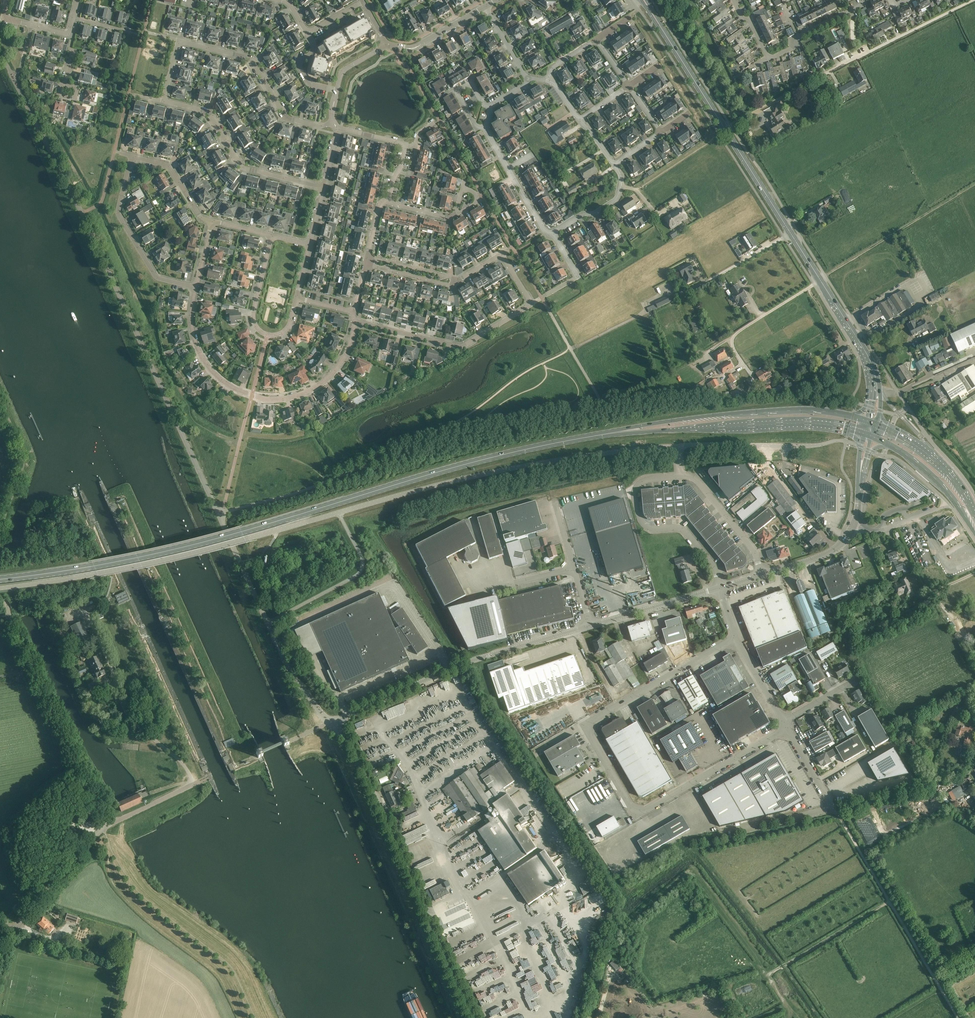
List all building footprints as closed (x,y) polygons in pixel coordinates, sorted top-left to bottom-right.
[(23,12),(25,2),(27,2),(27,0),(20,0),(19,0),(16,11),(23,12)] [(228,6),(232,7),(232,9),(236,10),(239,0),(230,0),(228,6)] [(246,1),(246,0),(245,0),(243,0),(243,1),(240,0),(237,11),(242,12),(242,10),(247,11),(249,1),(246,1)] [(396,2),(399,0),(398,0),(382,0),(382,2),(384,6),(387,12),(393,9),(391,6),(395,4),(395,3),(396,2)] [(556,2),(553,0),(550,0),(549,1),(547,0),(542,0),(539,3),(542,5),(540,7),(546,11),(548,9),(550,5),(553,7),(556,2)] [(713,6),(709,9),(712,14),(718,9),(721,14),(728,9),(724,3),(726,1),(725,0),(722,0),(713,6)] [(827,14),(832,11),(826,0),(824,0),(826,4),(823,5),(827,14)] [(833,0),(826,0),(832,11),(837,8),(833,0)] [(870,17),(877,14),(875,11),(880,9),(875,0),(871,3),(873,7),(867,10),(870,17)] [(880,9),(885,7),(886,9),(889,8),(886,1),(883,2),(882,1),(884,0),(876,0),(875,0),(880,9)] [(916,8),(919,15),(922,13),(921,10),(926,8),(922,0),(920,0),(916,2),(919,6),(916,8)] [(926,8),(931,6),(932,8),(935,7),(931,0),(929,1),(928,0),(922,0),(926,8)] [(250,14),(255,15),(257,4),(255,4),(255,2),(252,2),(249,1),(247,11),(251,12),(250,14)] [(816,3),(822,16),(827,14),(823,5),(822,3),(819,4),(818,2),(816,3)] [(623,7),(621,3),(611,9),(617,18),(621,16),(621,17),(626,14),(623,9),(622,8),(623,7)] [(813,10),(817,18),(822,16),(816,3),(814,4),(816,9),(813,10)] [(265,15),(267,6),(264,5),(265,5),(262,4),(261,5),(258,5),(256,15),(260,16),(261,14),(265,15)] [(443,15),(446,14),(446,13),(449,11),(445,4),(435,10),(439,17),(443,15)] [(96,8),(95,7),(95,6),(91,5),(90,8),(87,7),(85,14),(88,15),(88,16),(94,17),(94,16),(97,17),(99,10),(96,9),(96,8)] [(315,10),(317,9),(314,5),(305,10),(306,13),(305,14),(307,16),(309,19),(317,14),(315,10)] [(38,9),(36,17),(40,18),(40,19),(43,20),(43,19),(46,20),(47,16),(50,16),(52,11),(49,10),(49,9),(38,6),(38,9)] [(270,7),(267,6),(265,15),(269,17),(269,18),(273,19),(276,9),(273,8),(273,7),(270,6),(270,7)] [(908,6),(903,8),(907,17),(912,15),(914,17),(916,16),(913,9),(910,10),(908,6)] [(61,19),(62,13),(59,13),(60,8),(54,7),(52,15),(55,16),(53,22),(60,24),(60,23),(61,23),(62,19),(61,19)] [(542,17),(539,12),(537,13),(533,7),(527,10),(529,13),(526,14),(529,21),(532,19),(536,17),(537,20),(542,17)] [(808,7),(806,8),(812,21),(817,18),(813,10),(811,11),(808,7)] [(729,8),(728,9),(721,14),(713,19),(716,24),(723,19),(726,24),(733,19),(728,13),(731,11),(729,8)] [(806,8),(804,9),(807,13),(804,15),(808,23),(812,21),(806,8)] [(908,20),(907,17),(903,8),(898,11),(900,15),(895,18),(898,25),(904,22),(908,20)] [(110,10),(106,9),(105,11),(102,11),(100,18),(103,18),(103,20),(109,21),(109,20),(112,21),(114,14),(111,13),(111,12),(110,11),(110,10)] [(434,20),(431,15),(432,14),(430,9),(424,11),(425,14),(422,16),(419,11),(415,14),(421,24),(425,22),(427,24),(430,23),(433,22),(433,21),(434,20)] [(516,19),(514,15),(517,14),(514,9),(509,11),(510,14),(504,18),(507,24),(510,22),(511,25),(518,22),(516,19)] [(126,15),(125,15),(125,14),(121,12),(120,15),(117,14),(115,21),(118,22),(118,24),(124,25),(124,24),(127,24),(129,17),(126,17),(126,15)] [(757,20),(759,24),(767,20),(768,20),(770,19),(766,12),(761,14),(758,16),(759,18),(757,20)] [(289,18),(287,15),(286,16),(284,14),(275,19),(278,23),(279,22),(281,26),(290,21),(288,18),(289,18)] [(317,14),(309,19),(310,21),(311,24),(320,19),(317,14)] [(412,33),(418,30),(415,25),(416,24),(411,15),(407,18),(410,22),(406,24),(408,27),(407,28),(409,31),(410,30),(412,33)] [(804,15),(799,17),(800,20),(796,22),(799,27),(802,26),(803,25),(808,23),(804,15)] [(170,30),(169,31),(173,32),(177,18),(168,16),(167,22),(170,23),(168,30),(170,30)] [(568,26),(571,31),(577,40),(581,37),(580,34),(583,33),(578,24),(576,21),(574,22),(570,16),(548,28),(553,35),(566,27),(568,26)] [(578,24),(583,33),(588,29),(583,22),(585,21),(583,17),(576,21),(578,24)] [(180,32),(181,25),(184,26),(186,20),(177,18),(173,32),(177,33),(178,32),(180,32)] [(721,34),(727,30),(731,35),(738,30),(733,23),(736,21),(734,18),(733,19),(726,24),(718,29),(721,34)] [(374,37),(374,36),(374,35),(373,35),(372,34),(373,33),(365,20),(361,23),(370,38),(369,38),(370,39),(371,40),(372,40),(373,40),(373,39),(374,39),(374,38),(374,37)] [(759,24),(762,29),(770,25),(768,20),(767,20),(759,24)] [(187,21),(186,27),(189,27),(187,34),(189,35),(189,36),(193,37),(196,26),(197,23),(187,21)] [(294,29),(292,26),(293,26),(292,23),(291,23),(290,21),(281,26),(284,30),(282,30),(285,35),(294,29)] [(875,40),(884,35),(882,32),(891,27),(888,22),(879,27),(879,28),(876,29),(871,32),(875,40)] [(366,40),(369,38),(370,38),(361,23),(357,25),(366,40)] [(520,26),(518,23),(512,27),(514,29),(511,31),(515,37),(521,33),(523,36),(528,33),(525,28),(522,29),(520,26)] [(196,26),(193,37),(197,38),(197,37),(199,37),(201,30),(203,31),(205,25),(201,24),(201,27),(196,26)] [(207,25),(205,31),(208,32),(207,39),(209,40),(208,41),(212,42),(215,31),(209,29),(210,26),(207,25)] [(357,25),(353,28),(361,43),(366,40),(357,25)] [(772,30),(770,25),(762,29),(764,34),(772,30)] [(480,27),(475,30),(481,40),(482,39),(486,36),(485,34),(487,32),(484,26),(480,28),(480,27)] [(91,28),(88,28),(85,27),(85,28),(82,27),(80,34),(83,35),(82,38),(87,39),(87,38),(88,38),(89,37),(92,37),(93,30),(91,30),(91,28)] [(215,31),(212,42),(216,43),(216,41),(218,42),(219,37),(220,35),(223,36),(224,30),(219,28),(218,31),(215,31)] [(353,28),(348,30),(357,45),(361,43),(353,28)] [(633,28),(628,31),(629,32),(635,40),(635,41),(636,42),(640,39),(642,40),(645,38),(641,33),(638,35),(633,28)] [(790,37),(795,35),(791,28),(787,30),(790,37)] [(744,31),(742,29),(727,40),(730,44),(736,40),(739,45),(746,40),(742,33),(744,31)] [(766,39),(775,35),(777,34),(775,29),(772,30),(764,34),(766,39)] [(843,29),(837,32),(840,39),(846,36),(843,29)] [(226,30),(225,36),(228,37),(226,44),(228,44),(228,45),(232,46),(235,33),(235,32),(226,30)] [(353,48),(357,45),(348,30),(344,33),(353,48)] [(97,42),(102,43),(102,41),(104,42),(104,40),(107,41),(109,34),(106,33),(106,32),(103,31),(100,31),(100,32),(97,31),(95,38),(98,39),(97,42)] [(292,43),(300,38),(299,35),(297,33),(296,33),(295,31),(286,36),(288,40),(290,39),(292,43)] [(629,32),(625,35),(630,43),(630,44),(635,41),(635,40),(629,32)] [(235,33),(232,46),(236,47),(236,46),(238,47),(239,40),(242,40),(244,34),(241,34),(240,34),(235,33)] [(344,33),(340,35),(349,50),(353,48),(344,33)] [(121,36),(115,34),(115,36),(112,35),(110,42),(113,43),(113,46),(117,47),(118,45),(119,46),(119,44),(122,45),(124,38),(121,37),(121,36)] [(47,44),(49,38),(44,37),(44,36),(37,35),(34,47),(40,49),(49,52),(50,45),(47,44)] [(246,35),(244,41),(247,42),(246,49),(247,49),(247,50),(251,51),(254,40),(248,39),(249,36),(246,35)] [(336,37),(344,52),(349,50),(340,35),(336,37)] [(465,47),(474,42),(471,36),(467,38),(466,35),(459,39),(462,43),(461,44),(463,46),(464,46),(465,46),(465,47)] [(625,35),(620,38),(625,46),(626,46),(630,43),(625,35)] [(778,39),(777,40),(775,35),(766,39),(769,44),(771,43),(772,46),(779,42),(778,39)] [(486,36),(482,39),(485,44),(487,47),(495,42),(493,38),(492,38),(491,37),(489,38),(487,36),(486,36)] [(254,40),(251,51),(255,52),(255,51),(257,51),(259,45),(263,45),(264,38),(260,37),(260,39),(254,38),(254,40)] [(336,37),(332,40),(340,55),(344,52),(336,37)] [(302,41),(300,38),(292,43),(294,47),(292,48),(295,52),(304,46),(303,44),(304,43),(302,40),(302,41)] [(620,38),(616,41),(622,51),(627,47),(626,46),(625,46),(620,38)] [(534,50),(532,46),(534,44),(531,39),(526,42),(528,45),(522,48),(525,55),(528,53),(529,56),(535,52),(533,50),(534,50)] [(747,39),(746,40),(739,45),(734,48),(737,53),(741,50),(744,55),(751,50),(747,43),(749,42),(747,39)] [(66,55),(68,47),(68,46),(64,45),(64,43),(58,42),(58,41),(55,40),(55,41),(54,41),(52,49),(52,52),(58,54),(59,53),(61,53),(61,54),(66,55)] [(336,57),(340,55),(332,40),(327,42),(336,57)] [(616,41),(611,44),(615,50),(617,52),(618,54),(622,51),(616,41)] [(323,45),(326,50),(332,60),(333,60),(333,59),(334,59),(335,60),(336,57),(327,42),(323,45)] [(487,47),(492,55),(497,52),(495,50),(498,48),(497,46),(498,46),(495,42),(487,47)] [(832,56),(834,60),(844,54),(842,51),(843,51),(839,42),(834,45),(836,47),(829,51),(832,56)] [(452,55),(460,50),(457,44),(453,46),(452,43),(446,47),(448,51),(447,52),(449,54),(450,54),(451,54),(452,55)] [(647,50),(639,56),(646,65),(645,65),(646,66),(651,62),(647,56),(653,52),(652,50),(649,45),(645,47),(647,50)] [(269,55),(263,58),(264,60),(263,61),(265,64),(278,57),(278,56),(272,46),(266,50),(269,55)] [(331,62),(332,60),(326,50),(324,51),(323,48),(318,51),(321,55),(324,54),(327,59),(326,62),(331,64),(331,63),(331,62)] [(751,50),(744,55),(737,60),(739,64),(745,60),(749,65),(756,60),(751,54),(754,52),(752,49),(751,50)] [(822,57),(813,61),(817,69),(820,68),(825,66),(825,65),(828,63),(827,61),(830,59),(824,49),(819,52),(822,57)] [(91,66),(91,68),(92,69),(93,69),(94,69),(95,68),(96,66),(95,65),(94,64),(93,64),(94,61),(95,61),(97,54),(83,50),(82,54),(83,54),(83,56),(84,56),(82,64),(86,65),(90,66),(90,65),(91,65),(91,66)] [(184,52),(183,56),(193,58),(195,53),(185,50),(185,52),(184,52)] [(447,58),(443,52),(440,54),(438,51),(432,55),(434,59),(433,60),(435,62),(436,62),(436,63),(437,62),(438,63),(447,58)] [(497,52),(492,55),(495,60),(497,63),(505,59),(503,54),(502,55),(501,53),(498,55),(497,52)] [(597,65),(600,62),(600,61),(601,60),(596,52),(594,53),(594,52),(589,54),(592,59),(589,61),(593,67),(597,65)] [(804,72),(809,70),(808,70),(808,67),(803,52),(800,53),(801,56),(793,58),(795,66),(796,66),(797,70),(803,69),(804,72)] [(537,57),(536,54),(530,58),(532,60),(529,62),(533,68),(539,64),(540,67),(545,64),(543,59),(540,60),(538,57),(537,57)] [(468,65),(465,66),(467,69),(469,67),(472,72),(475,70),(479,56),(477,55),(475,57),(474,62),(468,65)] [(639,55),(634,58),(641,68),(645,65),(646,65),(639,56),(639,55)] [(193,58),(183,56),(182,60),(183,60),(182,62),(189,64),(188,66),(194,68),(195,65),(192,64),(193,58)] [(479,56),(475,70),(477,73),(481,70),(483,73),(485,72),(484,69),(480,63),(482,58),(480,56),(479,56)] [(208,62),(205,61),(203,67),(206,68),(212,69),(215,59),(209,57),(208,62)] [(275,58),(265,64),(268,68),(269,67),(270,69),(276,65),(277,68),(283,64),(278,57),(275,58)] [(791,70),(794,78),(799,76),(797,70),(796,66),(795,66),(793,58),(793,57),(790,58),(791,61),(783,63),(785,71),(786,71),(791,70)] [(634,58),(630,62),(630,63),(631,62),(637,71),(641,68),(634,58)] [(221,71),(223,63),(220,62),(221,60),(215,59),(212,69),(218,71),(218,70),(221,71)] [(315,59),(314,64),(331,69),(333,65),(331,64),(326,62),(315,59)] [(426,62),(425,60),(424,59),(418,63),(421,67),(420,68),(421,70),(422,70),(423,71),(424,70),(424,71),(433,66),(429,60),(426,62)] [(497,63),(495,64),(498,70),(500,69),(501,72),(505,69),(506,70),(507,69),(505,66),(508,65),(507,63),(505,59),(497,63)] [(234,63),(228,62),(228,64),(224,63),(222,71),(226,72),(226,73),(232,74),(234,63)] [(580,66),(578,62),(573,65),(574,66),(572,67),(578,75),(580,74),(580,75),(585,72),(588,70),(584,64),(580,66)] [(625,64),(622,66),(626,71),(628,69),(632,74),(637,71),(631,62),(630,63),(626,66),(625,64)] [(781,74),(783,82),(788,80),(787,76),(786,71),(785,71),(783,63),(783,62),(780,63),(781,66),(773,68),(775,76),(781,74)] [(56,69),(56,66),(46,63),(44,73),(49,74),(48,75),(53,76),(54,70),(54,68),(56,69)] [(240,65),(234,63),(232,74),(237,76),(240,65)] [(314,64),(312,68),(330,74),(331,69),(314,64)] [(280,72),(274,75),(275,77),(274,78),(276,81),(286,75),(283,70),(285,69),(284,66),(278,69),(280,72)] [(181,69),(180,70),(179,70),(178,74),(191,77),(193,72),(194,69),(188,67),(187,70),(181,69)] [(771,71),(763,73),(765,81),(771,79),(774,89),(775,89),(779,88),(778,83),(777,81),(775,76),(773,68),(773,67),(770,68),(771,71)] [(328,79),(330,74),(312,68),(311,73),(328,79)] [(463,68),(458,71),(459,73),(464,81),(464,80),(469,78),(468,76),(470,75),(468,72),(466,74),(464,70),(463,68)] [(501,72),(500,72),(506,82),(510,79),(510,78),(513,77),(510,70),(507,72),(506,70),(505,69),(501,72)] [(857,86),(854,81),(839,89),(844,96),(858,88),(867,84),(865,81),(867,80),(865,76),(861,69),(855,73),(858,80),(860,84),(857,86)] [(97,81),(98,74),(87,71),(86,75),(80,74),(79,78),(77,79),(78,81),(78,82),(82,83),(82,84),(87,85),(87,84),(91,85),(93,80),(97,81)] [(559,74),(560,75),(558,76),(559,76),(560,79),(562,82),(563,84),(564,84),(565,83),(566,84),(573,79),(569,73),(566,75),(563,71),(559,74)] [(757,73),(758,76),(753,78),(754,83),(751,84),(753,89),(762,86),(764,93),(769,92),(768,88),(767,86),(765,81),(763,73),(762,72),(757,73)] [(459,73),(454,76),(458,84),(464,81),(459,73)] [(184,82),(184,85),(190,86),(191,83),(190,83),(191,77),(178,74),(177,78),(178,78),(178,80),(184,82)] [(276,81),(278,85),(279,84),(280,86),(286,82),(288,85),(293,81),(291,78),(291,79),(288,74),(286,75),(276,81)] [(479,75),(477,77),(478,79),(477,80),(480,85),(487,81),(490,79),(487,74),(481,78),(479,75)] [(609,74),(602,79),(606,86),(609,83),(612,88),(616,85),(616,84),(617,83),(612,74),(610,75),(609,74)] [(454,76),(449,79),(453,87),(458,84),(454,76)] [(250,77),(240,83),(243,88),(253,82),(250,77)] [(661,77),(656,81),(657,81),(663,91),(664,91),(668,88),(670,90),(674,87),(670,82),(666,85),(661,77)] [(429,83),(429,85),(443,88),(446,87),(444,82),(446,81),(445,78),(442,80),(437,83),(432,82),(429,83)] [(53,83),(52,83),(44,81),(42,88),(46,89),(45,92),(52,94),(54,87),(53,87),(53,83)] [(487,81),(480,85),(483,90),(490,86),(487,81)] [(657,81),(652,84),(659,94),(663,91),(657,81)] [(243,88),(246,93),(244,94),(245,97),(254,92),(254,89),(256,87),(253,82),(243,88)] [(290,89),(284,93),(285,94),(284,95),(286,98),(296,92),(293,87),(296,86),(294,83),(289,86),(290,89)] [(601,89),(597,83),(590,88),(590,89),(589,90),(594,98),(596,97),(597,98),(601,95),(598,91),(601,89)] [(652,84),(648,87),(654,96),(655,97),(659,94),(652,84)] [(429,85),(429,86),(430,89),(435,90),(438,96),(440,98),(442,97),(441,94),(445,92),(443,88),(429,85)] [(490,86),(483,90),(486,95),(490,93),(492,91),(493,91),(490,86)] [(174,89),(173,95),(177,96),(176,98),(184,101),(185,97),(187,91),(190,92),(191,89),(183,87),(183,90),(176,88),(175,90),(174,89)] [(540,87),(536,89),(540,98),(544,96),(549,93),(547,89),(546,88),(543,90),(543,88),(542,87),(540,88),(540,87)] [(648,87),(643,91),(646,95),(644,97),(648,102),(650,100),(650,99),(654,96),(648,87)] [(204,103),(206,93),(207,90),(198,88),(197,94),(200,95),(198,101),(201,102),(201,103),(204,103)] [(532,96),(529,98),(532,103),(534,106),(543,101),(540,98),(536,89),(532,92),(530,93),(531,95),(532,96)] [(216,92),(207,90),(206,93),(204,103),(207,104),(207,103),(210,104),(211,98),(214,99),(216,92)] [(91,102),(94,103),(96,94),(86,91),(84,100),(83,100),(82,104),(90,106),(91,102)] [(296,92),(286,98),(288,102),(290,101),(291,103),(297,99),(298,101),(301,100),(303,98),(301,93),(298,95),(296,92)] [(576,98),(575,100),(580,108),(582,107),(583,108),(587,105),(584,101),(587,99),(583,92),(576,97),(576,98)] [(799,96),(802,101),(810,97),(807,92),(799,96)] [(217,108),(219,110),(228,104),(234,101),(232,98),(227,98),(225,94),(221,96),(219,98),(221,102),(216,105),(218,107),(217,108)] [(246,99),(248,102),(251,100),(254,105),(263,99),(260,94),(258,96),(255,94),(246,99)] [(676,98),(671,101),(672,103),(678,111),(678,112),(683,109),(678,101),(682,99),(678,94),(674,96),(676,98)] [(451,95),(443,99),(446,104),(446,105),(454,100),(451,95)] [(523,97),(519,99),(524,107),(526,111),(534,106),(532,103),(529,98),(527,99),(526,98),(525,96),(523,97)] [(633,103),(634,102),(632,99),(631,100),(629,97),(623,101),(624,102),(626,106),(624,108),(628,114),(633,111),(631,108),(635,106),(633,103)] [(254,105),(257,110),(258,113),(264,109),(262,107),(266,105),(263,99),(254,105)] [(300,104),(306,106),(305,113),(306,113),(306,114),(310,115),(313,104),(310,104),(310,100),(305,99),(304,99),(300,104)] [(515,106),(513,107),(516,113),(518,116),(520,114),(526,111),(524,107),(519,99),(515,102),(514,103),(515,105),(515,106)] [(454,100),(446,105),(447,105),(449,109),(449,110),(457,105),(454,100)] [(777,133),(786,128),(781,120),(784,118),(781,112),(782,110),(781,109),(785,108),(781,101),(772,106),(775,113),(776,112),(776,113),(770,117),(773,122),(772,122),(771,125),(769,127),(773,132),(772,134),(773,136),(775,136),(777,135),(777,133)] [(56,102),(54,111),(60,112),(59,116),(64,117),(64,118),(67,119),(69,111),(66,110),(67,105),(67,104),(56,102)] [(139,115),(142,103),(136,102),(135,107),(131,106),(129,114),(133,115),(133,113),(139,115)] [(142,103),(139,115),(144,116),(144,118),(148,119),(150,111),(146,110),(148,105),(142,103)] [(313,104),(310,115),(314,116),(314,115),(316,116),(318,109),(321,109),(322,103),(319,103),(318,106),(313,104)] [(668,106),(674,115),(678,112),(678,111),(672,103),(668,106)] [(231,109),(228,104),(219,110),(220,113),(221,112),(223,115),(228,112),(230,115),(235,112),(233,108),(231,109)] [(457,105),(449,110),(452,115),(460,110),(457,105)] [(667,105),(663,108),(669,118),(674,115),(668,106),(667,105)] [(86,109),(78,107),(76,106),(74,114),(70,113),(68,120),(72,121),(72,120),(83,123),(86,109)] [(152,117),(158,118),(160,108),(155,106),(153,112),(150,111),(148,119),(151,120),(152,117)] [(613,106),(610,109),(617,118),(620,116),(622,118),(627,115),(622,109),(620,110),(617,106),(614,107),(613,106)] [(503,124),(504,122),(509,119),(510,121),(516,118),(510,107),(503,111),(503,110),(502,110),(503,110),(501,111),(502,112),(496,115),(498,118),(496,119),(495,122),(496,124),(493,126),(496,132),(496,133),(496,134),(497,133),(501,140),(512,133),(509,127),(506,129),(503,124)] [(166,109),(160,108),(158,118),(163,120),(163,121),(167,122),(168,116),(165,115),(166,109)] [(658,111),(655,113),(659,118),(662,116),(665,121),(669,118),(663,108),(658,111)] [(608,112),(605,113),(609,118),(606,120),(610,126),(619,120),(617,118),(610,109),(607,111),(608,112)] [(168,116),(167,122),(168,122),(167,125),(170,125),(173,124),(173,122),(176,123),(179,112),(173,111),(172,117),(168,116)] [(256,116),(258,119),(261,117),(264,122),(274,116),(271,111),(267,114),(265,111),(256,116)] [(187,120),(183,119),(185,114),(179,112),(176,123),(182,124),(181,126),(184,127),(187,120)] [(241,120),(235,112),(230,115),(232,119),(227,122),(229,124),(228,125),(230,127),(239,121),(241,120)] [(264,122),(267,127),(269,130),(274,127),(273,124),(277,122),(274,116),(264,122)] [(464,116),(456,121),(459,126),(467,121),(464,116)] [(545,117),(540,121),(543,126),(549,123),(545,117)] [(191,123),(187,120),(184,127),(187,128),(188,127),(193,130),(199,121),(194,118),(191,123)] [(602,123),(600,119),(599,118),(593,122),(595,125),(594,125),(596,129),(597,128),(599,130),(602,128),(604,130),(609,127),(605,121),(602,123)] [(517,133),(525,128),(520,120),(514,123),(515,125),(522,126),(521,129),(515,127),(513,128),(517,133)] [(203,134),(199,131),(204,125),(199,121),(193,130),(198,133),(195,136),(197,139),(203,134)] [(242,126),(239,121),(230,127),(231,130),(232,129),(233,132),(238,129),(241,132),(246,129),(244,125),(242,126)] [(467,121),(459,126),(462,131),(470,127),(467,121)] [(647,123),(645,121),(642,123),(640,121),(636,124),(640,130),(642,128),(646,133),(651,129),(650,127),(651,126),(648,123),(647,123)] [(566,122),(556,128),(562,135),(571,129),(566,122)] [(278,136),(284,137),(287,126),(281,125),(280,129),(277,129),(275,135),(278,136)] [(627,133),(634,143),(637,141),(637,140),(639,138),(638,137),(636,133),(638,131),(634,125),(629,128),(631,131),(627,133)] [(287,126),(284,137),(290,139),(290,138),(293,139),(294,133),(292,132),(293,128),(287,126)] [(689,126),(684,130),(685,130),(691,139),(692,141),(697,137),(698,140),(702,137),(698,131),(694,134),(689,126)] [(239,142),(240,144),(249,138),(247,134),(250,131),(248,127),(246,129),(241,132),(243,135),(238,139),(239,141),(239,142)] [(470,127),(462,131),(465,136),(473,132),(470,127)] [(550,132),(548,133),(556,145),(564,139),(562,135),(556,128),(550,132)] [(431,131),(436,141),(437,142),(438,143),(443,140),(445,139),(442,133),(440,135),(436,129),(434,130),(433,129),(431,131)] [(129,130),(126,138),(130,139),(128,145),(129,146),(130,146),(129,146),(133,147),(136,137),(133,136),(133,131),(129,130)] [(296,133),(294,142),(297,143),(298,141),(304,142),(306,131),(300,130),(299,134),(296,133)] [(304,142),(309,143),(308,146),(312,147),(314,138),(311,137),(312,132),(306,131),(304,142)] [(437,142),(436,141),(431,131),(428,132),(428,134),(426,135),(429,141),(427,142),(430,148),(433,146),(432,145),(437,142)] [(685,131),(681,134),(687,142),(691,139),(685,131)] [(136,137),(133,147),(137,148),(138,148),(139,148),(141,142),(143,142),(145,134),(140,133),(140,135),(138,138),(136,137)] [(618,137),(622,142),(625,141),(628,146),(630,144),(631,145),(634,143),(627,133),(622,137),(621,136),(618,137)] [(145,134),(143,142),(146,143),(145,149),(146,150),(146,151),(150,152),(153,141),(153,139),(150,138),(150,135),(145,134)] [(205,137),(203,134),(197,139),(200,141),(201,140),(204,145),(213,139),(210,134),(205,137)] [(681,134),(676,137),(682,146),(687,142),(681,134)] [(515,135),(509,139),(511,141),(505,145),(508,149),(517,144),(519,143),(515,135)] [(473,139),(471,136),(466,140),(470,147),(472,146),(481,141),(478,136),(473,139)] [(153,141),(150,152),(154,153),(154,152),(155,152),(156,152),(157,148),(157,147),(157,146),(160,146),(162,140),(162,138),(158,137),(155,142),(153,141)] [(620,144),(616,137),(608,143),(611,148),(610,149),(613,152),(614,151),(616,154),(621,150),(618,145),(620,144)] [(249,146),(251,149),(257,144),(254,142),(252,143),(249,138),(240,144),(242,147),(242,146),(244,149),(249,146)] [(203,152),(203,153),(205,156),(208,154),(214,150),(212,147),(215,145),(216,144),(213,139),(204,145),(207,150),(206,150),(203,152)] [(162,140),(160,146),(163,147),(163,149),(162,154),(163,154),(163,155),(167,156),(170,142),(162,140)] [(472,146),(474,150),(484,145),(481,141),(472,146)] [(170,142),(167,156),(171,157),(171,156),(172,156),(174,152),(174,151),(174,150),(177,151),(179,144),(176,144),(170,142)] [(343,142),(341,148),(348,149),(348,152),(349,153),(354,154),(356,145),(352,145),(343,142)] [(668,155),(666,153),(670,150),(668,148),(669,147),(667,144),(666,144),(664,142),(658,146),(659,147),(661,150),(658,153),(663,160),(667,158),(666,156),(668,155)] [(253,160),(255,162),(261,153),(257,150),(259,146),(257,144),(251,149),(255,152),(251,158),(254,160),(253,160)] [(374,149),(385,152),(387,147),(375,144),(374,149)] [(511,154),(516,151),(518,154),(524,150),(522,147),(520,149),(517,144),(508,149),(511,154)] [(486,149),(484,145),(474,150),(477,155),(486,149)] [(374,149),(372,155),(384,157),(385,152),(374,149)] [(423,152),(420,151),(419,156),(428,159),(430,150),(424,149),(423,152)] [(477,155),(480,159),(489,154),(486,149),(477,155)] [(216,154),(214,150),(208,154),(211,157),(214,161),(223,156),(220,151),(216,154)] [(649,152),(648,151),(645,153),(652,163),(655,160),(657,164),(662,160),(657,153),(655,155),(652,151),(652,150),(649,152)] [(265,158),(268,160),(271,153),(268,152),(266,155),(261,153),(255,162),(258,163),(261,164),(265,158)] [(340,154),(339,159),(348,161),(351,162),(353,157),(354,154),(349,153),(348,152),(347,155),(340,154)] [(276,169),(280,156),(274,155),(271,153),(268,160),(272,161),(271,166),(274,167),(274,168),(276,169)] [(648,165),(652,163),(645,153),(642,155),(643,156),(640,158),(643,162),(644,163),(641,164),(645,171),(650,167),(648,165)] [(492,159),(489,154),(480,159),(482,164),(480,165),(482,168),(487,165),(486,162),(492,159)] [(371,160),(374,160),(383,163),(384,157),(372,155),(371,160)] [(183,163),(179,166),(180,166),(180,167),(179,167),(181,171),(190,165),(189,163),(191,160),(189,156),(183,159),(185,162),(183,163)] [(226,161),(223,156),(214,161),(217,166),(214,168),(216,170),(223,166),(222,164),(226,161)] [(280,156),(276,169),(279,169),(279,168),(282,169),(284,164),(288,165),(289,158),(280,156)] [(446,163),(449,169),(451,168),(455,173),(455,172),(456,174),(460,171),(459,170),(460,170),(458,166),(461,165),(456,157),(454,159),(453,157),(448,161),(448,162),(446,163)] [(299,160),(289,158),(288,165),(292,166),(290,171),(293,172),(293,173),(296,173),(298,163),(299,160)] [(339,159),(337,165),(344,166),(344,169),(345,170),(350,171),(350,167),(347,167),(347,166),(348,161),(339,159)] [(372,169),(378,170),(378,167),(381,168),(383,163),(374,160),(372,169)] [(302,164),(298,163),(296,173),(299,174),(299,173),(302,174),(303,168),(306,169),(308,162),(305,162),(303,162),(302,162),(302,163),(302,164)] [(634,162),(633,163),(628,166),(630,169),(629,170),(631,173),(632,173),(634,175),(638,173),(639,175),(644,172),(640,166),(637,167),(635,164),(634,162)] [(585,181),(598,173),(593,164),(580,171),(585,181)] [(190,165),(181,171),(183,174),(184,174),(185,175),(189,173),(189,172),(191,172),(192,174),(198,171),(199,170),(197,166),(192,167),(190,165)] [(523,175),(525,179),(534,174),(537,173),(532,166),(527,169),(528,171),(523,175)] [(425,169),(416,167),(415,172),(418,173),(417,176),(423,177),(425,169)] [(227,183),(228,181),(234,173),(230,169),(227,173),(224,172),(219,176),(227,183)] [(336,170),(335,176),(344,178),(345,173),(349,174),(350,171),(345,170),(344,169),(343,172),(336,170)] [(371,170),(370,174),(368,173),(366,178),(367,178),(369,179),(378,181),(380,175),(377,175),(377,172),(371,170)] [(192,178),(188,180),(189,181),(189,182),(188,182),(190,185),(199,180),(198,178),(200,175),(198,171),(192,174),(194,177),(192,178)] [(239,176),(234,173),(228,181),(233,185),(230,188),(233,191),(239,183),(236,181),(239,176)] [(447,178),(446,183),(457,186),(457,183),(456,182),(457,180),(450,178),(451,175),(445,174),(444,177),(447,178)] [(528,184),(537,179),(534,174),(525,179),(528,184)] [(165,179),(166,179),(163,175),(155,180),(157,184),(158,183),(162,191),(159,192),(162,196),(167,193),(165,190),(169,187),(165,179)] [(245,189),(245,187),(251,189),(254,178),(248,177),(246,182),(243,181),(241,188),(245,189)] [(423,179),(417,177),(416,180),(413,180),(412,185),(421,187),(423,179)] [(259,180),(254,178),(251,189),(257,190),(257,191),(260,192),(262,186),(258,185),(259,180)] [(528,184),(530,188),(539,183),(537,179),(528,184)] [(199,180),(190,185),(192,189),(193,188),(193,189),(194,190),(198,187),(200,186),(201,189),(208,185),(206,181),(201,182),(199,180)] [(542,181),(539,183),(530,188),(533,192),(544,186),(542,181)] [(551,182),(557,194),(559,193),(554,181),(551,182)] [(266,187),(262,186),(260,192),(264,193),(265,192),(270,193),(273,183),(267,182),(266,187)] [(277,190),(279,184),(273,183),(270,193),(276,195),(276,196),(280,197),(281,191),(277,190)] [(456,189),(457,186),(446,183),(444,189),(441,188),(440,191),(447,193),(447,190),(454,192),(454,189),(456,189)] [(493,188),(495,191),(498,189),(500,194),(509,189),(506,184),(500,187),(499,185),(493,188)] [(201,193),(197,195),(198,196),(197,197),(199,200),(208,195),(207,192),(211,189),(208,185),(201,189),(203,192),(201,192),(201,193)] [(421,187),(412,185),(410,190),(419,193),(422,193),(424,188),(421,187)] [(285,192),(281,191),(280,197),(284,198),(284,197),(290,198),(292,188),(287,186),(285,192)] [(533,192),(536,198),(542,194),(543,197),(549,194),(544,186),(533,192)] [(570,196),(578,191),(575,186),(567,191),(570,196)] [(298,189),(292,188),(290,198),(295,200),(295,201),(299,202),(301,194),(299,193),(297,192),(298,189)] [(503,198),(511,193),(509,189),(500,194),(503,198)] [(128,211),(129,211),(133,209),(134,210),(137,208),(137,206),(140,205),(139,204),(140,201),(139,200),(144,196),(140,190),(132,195),(134,198),(128,201),(127,206),(126,207),(126,208),(126,209),(126,210),(127,210),(128,211)] [(166,197),(169,202),(168,203),(172,208),(180,203),(177,197),(175,198),(172,193),(166,197)] [(330,193),(329,198),(336,200),(335,203),(341,205),(343,199),(339,198),(340,195),(330,193)] [(442,197),(441,203),(452,206),(453,202),(451,202),(452,199),(445,198),(446,195),(440,193),(439,196),(442,197)] [(505,202),(514,197),(511,193),(503,198),(505,202)] [(543,197),(545,199),(539,203),(542,208),(553,201),(549,194),(543,197)] [(208,195),(199,200),(201,204),(202,203),(203,205),(205,203),(209,210),(214,204),(213,202),(216,200),(213,196),(210,197),(208,195)] [(825,205),(835,199),(832,196),(823,201),(825,205)] [(507,211),(512,208),(511,205),(516,202),(514,197),(505,202),(502,204),(507,211)] [(625,209),(621,211),(625,217),(628,214),(626,211),(636,205),(632,198),(622,205),(625,209)] [(373,202),(364,200),(361,199),(360,203),(359,203),(358,207),(368,209),(369,206),(372,207),(373,202)] [(219,202),(213,210),(216,212),(220,207),(224,208),(224,210),(223,215),(224,215),(224,216),(228,217),(231,207),(231,206),(231,203),(220,201),(220,203),(219,202)] [(542,208),(546,214),(551,210),(553,212),(558,209),(553,201),(542,208)] [(231,207),(228,217),(232,218),(232,217),(233,217),(234,217),(235,213),(235,211),(238,212),(240,203),(236,202),(233,207),(231,207)] [(240,203),(238,212),(241,212),(241,214),(240,219),(241,219),(241,220),(245,221),(247,211),(245,210),(245,205),(240,203)] [(451,209),(452,206),(441,203),(439,209),(449,211),(450,208),(451,209)] [(327,206),(326,212),(339,215),(340,209),(341,206),(335,204),(334,208),(327,206)] [(138,218),(132,221),(136,228),(142,225),(144,227),(149,224),(143,214),(149,211),(147,206),(140,211),(141,213),(137,216),(138,218)] [(814,212),(820,222),(828,216),(822,206),(814,212)] [(188,218),(186,214),(188,213),(184,207),(179,210),(180,213),(177,215),(181,221),(179,223),(181,227),(192,221),(190,217),(188,218)] [(358,207),(356,216),(359,217),(369,219),(370,214),(365,212),(363,212),(364,209),(358,207)] [(480,207),(478,208),(477,207),(474,209),(480,219),(485,216),(487,218),(489,217),(486,211),(484,213),(480,207)] [(522,212),(519,207),(514,210),(512,208),(507,211),(511,219),(522,212)] [(247,211),(245,221),(249,222),(249,221),(250,221),(251,222),(252,217),(252,215),(255,216),(257,210),(252,208),(250,211),(247,211)] [(475,222),(480,219),(474,209),(471,211),(472,212),(470,213),(473,219),(471,220),(474,226),(477,224),(475,222)] [(561,220),(560,219),(563,217),(558,209),(553,212),(554,215),(548,218),(553,225),(561,220)] [(682,209),(675,213),(674,212),(664,219),(671,229),(681,223),(681,222),(687,217),(682,209)] [(257,210),(255,216),(258,217),(258,218),(257,219),(256,223),(257,223),(258,223),(258,224),(262,225),(264,215),(262,214),(261,211),(257,210)] [(264,215),(262,225),(266,226),(266,225),(267,226),(268,221),(269,219),(272,220),(273,214),(268,212),(267,215),(264,215)] [(273,214),(272,220),(275,221),(274,222),(274,223),(273,227),(274,227),(275,227),(275,228),(278,229),(281,219),(282,216),(278,215),(278,213),(274,212),(273,213),(273,214)] [(327,218),(326,222),(331,223),(336,225),(337,222),(339,215),(326,212),(324,218),(327,218)] [(522,212),(511,219),(516,227),(522,223),(520,221),(526,217),(522,212)] [(635,219),(633,215),(628,219),(626,220),(628,224),(629,224),(630,223),(632,222),(636,229),(639,227),(640,229),(645,226),(644,224),(647,222),(643,214),(635,219)] [(281,219),(278,229),(282,230),(283,229),(283,230),(284,230),(285,225),(286,223),(289,224),(290,220),(291,216),(286,215),(283,220),(281,219)] [(412,216),(410,226),(418,228),(419,221),(416,221),(417,218),(412,216)] [(460,218),(457,219),(463,229),(468,226),(470,229),(472,227),(469,222),(466,223),(463,217),(461,219),(460,218)] [(427,232),(430,221),(424,219),(424,223),(421,222),(419,230),(421,231),(422,230),(427,232)] [(462,229),(463,229),(457,219),(454,221),(455,222),(453,224),(456,229),(454,231),(458,237),(460,236),(458,232),(459,232),(460,232),(462,231),(463,230),(462,229)] [(427,232),(427,233),(432,235),(433,231),(435,222),(430,221),(427,232)] [(356,225),(354,230),(359,231),(360,228),(366,230),(368,224),(358,222),(357,226),(356,225)] [(522,223),(516,227),(521,234),(532,227),(529,222),(523,226),(522,223)] [(610,224),(607,225),(607,226),(611,232),(608,234),(612,241),(615,239),(613,236),(620,232),(614,222),(610,224)] [(322,226),(321,231),(334,234),(336,225),(331,223),(330,227),(322,226)] [(445,228),(446,225),(440,223),(438,233),(438,234),(442,236),(443,234),(446,235),(448,228),(445,228)] [(590,228),(591,231),(588,233),(593,240),(596,239),(598,241),(606,236),(597,224),(595,225),(594,225),(592,226),(592,227),(590,228)] [(197,239),(199,233),(196,227),(195,228),(193,225),(188,227),(190,231),(189,231),(190,232),(189,233),(189,236),(190,236),(190,238),(191,238),(190,243),(189,243),(187,250),(194,252),(196,245),(195,245),(196,239),(197,239)] [(530,236),(535,233),(532,227),(521,234),(526,242),(531,239),(530,236)] [(580,236),(586,233),(583,227),(577,230),(580,236)] [(142,234),(145,238),(142,240),(145,245),(151,242),(152,243),(155,241),(152,235),(154,233),(151,229),(142,234)] [(496,229),(493,231),(495,234),(491,237),(492,239),(497,247),(502,244),(499,240),(502,238),(496,229)] [(226,231),(221,230),(220,233),(219,233),(218,236),(218,235),(217,239),(218,239),(217,239),(227,242),(228,239),(231,239),(233,233),(226,231)] [(354,230),(353,235),(355,235),(354,239),(363,241),(365,236),(358,234),(359,231),(354,230)] [(321,231),(320,237),(327,238),(326,241),(332,243),(334,234),(321,231)] [(750,234),(743,239),(750,251),(756,247),(753,241),(754,241),(750,234)] [(572,247),(577,244),(579,246),(584,243),(581,237),(579,239),(576,235),(568,240),(572,247)] [(244,241),(244,242),(248,243),(247,247),(257,249),(259,243),(253,242),(254,238),(252,238),(246,236),(244,241)] [(490,236),(482,240),(487,247),(489,246),(492,250),(497,247),(492,239),(491,237),(490,236)] [(318,242),(317,248),(330,251),(332,243),(326,241),(322,240),(321,243),(318,242)] [(479,247),(477,248),(482,256),(487,253),(484,249),(487,247),(482,240),(477,243),(479,247)] [(170,249),(166,242),(156,248),(159,251),(153,254),(155,258),(154,258),(159,265),(165,261),(164,261),(168,258),(164,253),(170,249)] [(392,256),(395,243),(389,242),(386,254),(392,256)] [(540,255),(541,258),(547,255),(546,252),(551,249),(547,242),(539,247),(542,254),(540,255)] [(399,251),(401,252),(403,245),(395,243),(392,256),(397,257),(399,251)] [(589,250),(584,243),(579,246),(580,248),(574,252),(578,257),(589,250)] [(349,247),(348,252),(353,253),(354,250),(361,252),(362,247),(353,244),(351,244),(350,247),(349,247)] [(403,245),(402,252),(404,253),(403,258),(409,260),(411,249),(412,246),(407,244),(406,246),(403,245)] [(604,251),(600,244),(596,246),(601,253),(604,251)] [(411,249),(409,260),(414,261),(415,256),(418,256),(420,249),(417,248),(417,247),(412,246),(411,249)] [(472,246),(468,249),(471,255),(473,253),(477,259),(482,256),(477,248),(474,250),(472,246)] [(223,253),(228,255),(229,249),(221,247),(220,252),(214,250),(212,259),(216,260),(215,263),(219,264),(220,261),(221,262),(223,253)] [(330,251),(317,248),(316,254),(318,254),(318,257),(328,260),(330,251)] [(429,251),(420,249),(418,256),(421,257),(420,263),(425,264),(428,255),(429,251)] [(468,249),(460,254),(467,265),(472,262),(468,256),(471,255),(468,249)] [(581,262),(586,259),(588,262),(593,258),(589,250),(578,257),(581,262)] [(428,255),(425,264),(431,265),(433,259),(436,259),(437,253),(432,251),(430,255),(428,255)] [(245,264),(244,269),(251,271),(253,262),(251,262),(251,258),(248,258),(249,254),(241,252),(240,260),(242,260),(241,263),(245,264)] [(346,258),(346,262),(348,262),(358,265),(359,259),(352,258),(353,255),(348,253),(346,258)] [(437,253),(436,259),(438,260),(437,267),(442,268),(445,256),(442,256),(442,255),(437,253)] [(467,265),(460,254),(456,257),(455,256),(453,256),(454,263),(459,262),(462,268),(467,265)] [(541,258),(546,266),(557,259),(554,254),(548,257),(547,255),(541,258)] [(450,263),(454,263),(453,256),(451,256),(445,255),(445,256),(442,268),(448,270),(450,263)] [(314,259),(313,265),(322,267),(324,262),(327,263),(327,262),(328,260),(318,257),(317,260),(314,259)] [(596,264),(593,258),(588,262),(589,264),(583,267),(588,274),(596,269),(594,265),(596,264)] [(546,273),(548,275),(550,274),(556,270),(555,268),(560,265),(557,259),(546,266),(549,271),(546,273)] [(187,264),(187,263),(179,261),(179,262),(177,262),(176,267),(177,268),(176,272),(185,274),(185,271),(191,273),(193,265),(187,264)] [(694,271),(690,264),(679,269),(683,277),(684,277),(688,284),(694,281),(690,273),(694,271)] [(501,272),(498,266),(493,269),(500,281),(507,276),(504,271),(501,272)] [(214,267),(213,270),(209,269),(207,277),(218,280),(219,275),(222,275),(224,269),(214,267)] [(355,276),(356,270),(347,268),(346,267),(343,276),(348,277),(348,274),(355,276)] [(500,281),(493,269),(488,272),(491,277),(488,279),(492,285),(500,281)] [(557,273),(556,270),(550,274),(553,279),(556,277),(558,282),(567,277),(563,269),(557,273)] [(243,276),(244,273),(237,271),(235,278),(238,279),(238,282),(241,283),(240,286),(248,288),(249,281),(246,280),(247,277),(243,276)] [(370,283),(375,284),(378,275),(374,274),(374,275),(372,274),(372,276),(369,275),(367,284),(370,284),(370,283)] [(310,276),(309,282),(318,284),(322,285),(323,279),(324,276),(321,276),(318,275),(317,278),(315,277),(310,276)] [(381,275),(378,275),(375,284),(380,286),(380,287),(383,288),(384,287),(384,286),(385,279),(382,279),(383,277),(381,276),(381,275)] [(485,290),(492,285),(488,279),(486,280),(483,275),(478,278),(483,286),(485,290)] [(348,277),(343,276),(341,284),(343,285),(352,287),(354,281),(347,280),(348,277)] [(387,290),(391,291),(394,279),(391,278),(391,279),(389,278),(388,280),(385,279),(384,286),(384,287),(387,287),(387,290)] [(480,288),(483,286),(478,278),(473,281),(476,286),(473,287),(477,294),(481,292),(481,290),(480,288)] [(398,280),(394,279),(391,291),(396,292),(397,290),(398,289),(401,290),(402,283),(399,283),(400,281),(397,281),(398,280)] [(409,293),(411,283),(408,282),(408,283),(405,283),(405,284),(402,283),(401,290),(404,290),(403,294),(408,295),(409,293)] [(414,293),(417,294),(419,288),(416,287),(416,285),(414,285),(414,284),(411,283),(409,293),(414,294),(414,293)] [(211,284),(210,287),(205,286),(203,292),(213,295),(214,291),(218,292),(220,286),(211,284)] [(472,297),(477,294),(473,287),(471,289),(468,284),(463,287),(470,299),(472,297)] [(737,285),(731,289),(734,294),(732,295),(735,300),(745,293),(742,289),(740,290),(737,285)] [(420,298),(425,299),(428,287),(425,286),(424,287),(422,287),(422,288),(419,288),(417,294),(420,295),(421,296),(420,298)] [(431,297),(434,298),(436,292),(433,291),(433,289),(431,289),(431,288),(428,287),(425,299),(430,300),(430,298),(431,298),(431,297)] [(465,301),(470,299),(463,287),(458,290),(465,301)] [(237,290),(235,296),(234,296),(233,303),(243,305),(244,298),(242,298),(244,292),(237,290)] [(350,298),(351,292),(341,290),(340,295),(337,294),(336,297),(344,299),(345,296),(350,298)] [(440,300),(442,301),(445,291),(441,290),(441,291),(439,291),(439,292),(436,292),(434,298),(433,302),(437,302),(440,300)] [(448,292),(445,291),(442,301),(448,302),(451,303),(455,303),(454,296),(450,297),(449,296),(450,293),(448,293),(448,292)] [(505,297),(510,306),(513,304),(512,303),(518,299),(513,291),(505,297)] [(910,303),(902,291),(896,294),(890,298),(890,299),(884,303),(884,302),(878,307),(868,313),(865,315),(861,317),(867,327),(870,325),(872,328),(877,325),(875,321),(881,317),(883,315),(885,318),(887,321),(888,322),(906,310),(906,309),(912,306),(910,303)] [(941,297),(938,292),(929,297),(932,302),(941,297)] [(181,298),(182,294),(175,293),(174,299),(173,299),(172,306),(182,308),(184,301),(180,300),(181,298)] [(747,298),(745,293),(735,300),(737,304),(739,303),(742,308),(748,304),(745,299),(747,298)] [(669,296),(655,303),(655,305),(657,308),(671,302),(669,296)] [(361,306),(364,307),(362,314),(368,316),(371,303),(365,302),(366,301),(363,300),(361,306)] [(213,307),(211,307),(212,303),(205,302),(205,305),(202,305),(200,313),(203,314),(202,318),(209,319),(209,315),(215,316),(216,308),(213,307)] [(496,302),(487,307),(492,315),(498,312),(499,313),(502,311),(496,302)] [(371,303),(368,316),(373,317),(374,313),(377,314),(379,304),(376,303),(376,304),(371,303)] [(379,304),(377,314),(380,315),(379,318),(384,320),(387,310),(388,307),(382,306),(382,305),(379,304)] [(392,314),(395,314),(396,308),(393,307),(392,311),(387,310),(384,320),(390,321),(392,314)] [(309,311),(304,309),(302,316),(306,317),(305,320),(312,322),(313,319),(315,314),(319,315),(320,310),(310,308),(309,311)] [(396,322),(401,324),(404,314),(398,313),(399,309),(396,308),(395,314),(398,315),(396,322)] [(230,321),(231,321),(231,324),(237,324),(237,321),(241,321),(241,314),(239,314),(239,311),(226,312),(227,318),(230,317),(230,321)] [(409,318),(411,319),(413,312),(410,311),(409,314),(404,312),(404,314),(401,324),(401,325),(403,326),(404,324),(407,325),(408,318),(409,318)] [(412,327),(418,328),(420,318),(421,315),(416,314),(416,313),(413,312),(411,319),(414,319),(412,327)] [(484,320),(479,312),(470,318),(476,327),(479,325),(478,324),(484,320)] [(180,317),(179,313),(168,313),(169,319),(169,320),(169,321),(170,321),(170,322),(171,322),(173,322),(173,325),(182,324),(182,317),(180,317)] [(332,323),(333,323),(338,325),(337,327),(342,328),(344,320),(340,318),(341,316),(332,313),(331,319),(330,320),(330,321),(330,322),(330,323),(331,323),(332,323)] [(426,319),(420,318),(418,328),(423,329),(425,322),(428,323),(430,316),(429,316),(427,316),(426,319)] [(431,330),(435,330),(435,329),(442,331),(444,322),(438,320),(439,318),(438,317),(436,316),(434,317),(434,319),(431,330)] [(690,321),(695,333),(703,329),(698,317),(690,321)] [(937,330),(933,323),(927,325),(925,321),(917,325),(915,321),(907,325),(910,329),(909,329),(913,336),(921,332),(921,333),(929,329),(931,333),(937,330)] [(452,323),(451,326),(453,327),(451,334),(454,335),(457,335),(456,337),(460,338),(461,335),(462,335),(463,335),(464,335),(464,334),(465,334),(465,333),(466,333),(466,332),(466,331),(466,330),(466,329),(465,328),(464,328),(464,327),(463,327),(463,326),(452,323)] [(959,354),(974,346),(974,325),(951,336),(959,354)] [(299,329),(298,333),(297,333),(291,337),(297,344),(303,339),(308,340),(309,336),(313,337),(315,328),(303,326),(302,330),(299,329)] [(205,333),(201,334),(203,341),(204,342),(204,344),(214,341),(213,339),(211,333),(214,332),(213,327),(204,330),(205,333)] [(251,341),(252,340),(248,336),(245,330),(237,333),(240,340),(242,339),(245,342),(239,347),(243,351),(247,355),(249,354),(252,351),(254,352),(256,346),(251,341)] [(185,343),(183,331),(173,333),(175,345),(185,343)] [(327,350),(326,354),(329,356),(331,351),(334,353),(336,348),(337,346),(339,341),(337,340),(338,337),(331,333),(329,337),(332,338),(331,342),(329,341),(328,341),(327,342),(327,343),(327,344),(328,345),(329,346),(327,349),(327,350)] [(373,345),(373,348),(378,349),(379,343),(377,343),(378,338),(367,336),(366,337),(365,338),(364,340),(365,341),(365,343),(373,345)] [(941,340),(945,349),(952,346),(949,337),(941,340)] [(382,343),(381,347),(383,347),(382,350),(390,352),(390,349),(396,351),(398,345),(389,342),(390,341),(384,340),(384,344),(382,343)] [(285,359),(285,358),(288,352),(291,350),(293,353),(297,350),(291,342),(287,345),(288,345),(284,348),(284,347),(278,348),(275,354),(279,359),(280,359),(280,360),(281,361),(283,361),(284,361),(284,360),(285,359)] [(934,350),(934,351),(938,350),(937,349),(940,348),(937,343),(929,346),(932,351),(934,350)] [(217,354),(213,357),(220,366),(226,361),(222,356),(225,353),(219,346),(214,351),(217,354)] [(403,352),(402,355),(403,356),(403,357),(410,359),(410,360),(411,361),(413,362),(414,361),(415,359),(417,360),(418,355),(414,354),(415,350),(410,348),(410,347),(406,346),(406,348),(405,347),(404,351),(403,352)] [(925,357),(932,354),(929,346),(922,349),(925,357)] [(849,356),(851,354),(847,347),(835,354),(839,362),(844,359),(846,363),(851,359),(849,356)] [(183,352),(182,349),(177,351),(180,357),(179,359),(185,362),(187,359),(190,357),(188,352),(186,353),(185,352),(184,352),(183,352)] [(728,357),(723,349),(713,354),(718,363),(728,357)] [(439,353),(428,350),(426,358),(425,357),(424,361),(430,363),(432,362),(432,359),(436,360),(435,362),(437,365),(443,362),(440,357),(438,356),(439,353)] [(947,354),(944,356),(946,360),(951,357),(951,358),(956,356),(954,351),(947,354)] [(315,360),(313,359),(310,361),(309,363),(309,365),(310,366),(308,367),(313,375),(318,371),(320,369),(324,364),(323,363),(327,358),(320,354),(316,360),(315,360)] [(822,366),(829,362),(826,357),(819,361),(822,366)] [(354,371),(360,374),(361,375),(363,376),(364,376),(365,374),(364,373),(368,363),(357,358),(354,366),(356,367),(354,371)] [(925,359),(917,363),(921,370),(929,365),(927,363),(925,359)] [(709,363),(702,367),(705,373),(712,368),(716,366),(713,361),(709,363)] [(734,368),(730,362),(720,368),(723,373),(724,374),(734,368)] [(198,375),(197,375),(201,372),(197,366),(194,368),(191,363),(185,367),(188,372),(193,379),(198,375)] [(909,377),(911,375),(905,365),(895,371),(904,384),(911,380),(909,377)] [(292,375),(288,377),(292,384),(299,381),(302,385),(304,383),(309,380),(305,374),(307,372),(304,366),(291,374),(292,375)] [(794,366),(788,370),(790,374),(797,369),(794,366)] [(930,388),(932,391),(931,392),(932,392),(934,395),(937,400),(938,401),(944,397),(945,397),(948,395),(949,397),(951,401),(960,395),(962,399),(965,396),(964,394),(967,391),(974,387),(974,367),(974,366),(957,376),(942,385),(937,388),(935,385),(930,388)] [(773,376),(768,367),(761,371),(767,380),(766,380),(768,383),(771,382),(769,378),(773,376)] [(243,372),(239,370),(235,379),(242,383),(244,378),(247,379),(250,373),(244,370),(243,372)] [(756,374),(762,383),(764,382),(766,385),(769,384),(768,383),(766,380),(767,380),(761,371),(756,374)] [(782,374),(786,380),(791,376),(787,371),(782,374)] [(734,383),(737,381),(732,374),(728,376),(730,378),(728,380),(730,384),(728,385),(732,390),(737,387),(734,383)] [(210,382),(205,377),(201,382),(198,379),(193,384),(198,388),(200,386),(203,390),(204,389),(207,392),(212,387),(209,384),(210,382)] [(273,379),(265,379),(265,387),(273,387),(275,387),(277,387),(280,387),(279,382),(283,382),(283,378),(273,378),(273,379)] [(343,395),(352,387),(355,383),(349,379),(348,380),(345,378),(343,381),(340,384),(336,387),(343,395)] [(716,379),(707,384),(710,391),(722,384),(719,378),(717,379),(716,379)] [(744,382),(747,388),(752,385),(749,379),(744,382)] [(323,402),(326,400),(328,404),(335,399),(328,389),(321,393),(323,395),(319,397),(323,402)] [(958,406),(966,419),(974,414),(974,395),(958,406)] [(346,404),(340,397),(336,400),(342,407),(346,404)] [(306,402),(303,404),(300,406),(302,410),(299,411),(301,417),(309,413),(308,411),(312,409),(309,402),(306,403),(306,402)] [(319,406),(314,408),(318,416),(323,414),(319,406)] [(291,419),(291,421),(295,419),(292,408),(288,409),(289,411),(282,412),(284,421),(291,419)] [(275,414),(273,414),(273,412),(266,411),(266,414),(257,413),(256,420),(265,421),(265,422),(265,424),(267,426),(270,426),(272,424),(272,422),(272,418),(275,418),(275,414)] [(884,468),(880,480),(884,484),(891,489),(908,503),(910,502),(911,502),(926,496),(928,498),(932,493),(928,491),(894,463),(894,462),(892,462),(891,462),(890,462),(889,462),(888,462),(887,463),(886,464),(885,465),(885,466),(884,466),(884,468)] [(709,473),(709,474),(709,475),(709,476),(710,477),(710,478),(711,478),(712,478),(713,478),(719,478),(720,489),(721,491),(730,501),(742,492),(740,490),(755,478),(746,467),(713,470),(712,470),(711,471),(710,471),(709,472),(709,473)] [(834,486),(832,485),(808,474),(799,480),(809,494),(802,499),(817,519),(826,513),(836,513),(836,490),(836,488),(834,486)] [(789,481),(802,499),(808,494),(804,489),(803,490),(794,477),(789,481)] [(777,479),(767,487),(789,516),(786,519),(790,523),(791,524),(796,531),(806,524),(796,511),(797,511),(794,508),(797,505),(777,479)] [(683,487),(683,488),(685,502),(686,516),(686,517),(688,519),(703,506),(705,505),(690,486),(683,487)] [(735,516),(737,514),(743,522),(769,501),(766,495),(759,486),(731,510),(735,516)] [(673,488),(673,489),(675,503),(685,502),(683,488),(679,488),(679,487),(673,488)] [(663,489),(663,490),(665,504),(675,503),(673,489),(669,489),(669,488),(663,489)] [(659,489),(653,490),(655,505),(665,504),(663,490),(659,490),(659,489)] [(642,491),(643,506),(655,505),(653,490),(642,491)] [(624,499),(592,509),(589,509),(609,577),(644,567),(624,499)] [(537,501),(498,512),(505,537),(506,542),(548,530),(548,529),(547,525),(546,525),(544,525),(537,501)] [(686,516),(685,502),(675,503),(676,517),(676,518),(682,518),(681,517),(686,516)] [(676,517),(675,503),(665,504),(666,518),(666,519),(672,519),(672,518),(676,517)] [(666,518),(665,504),(655,505),(656,520),(662,520),(662,518),(666,518)] [(656,520),(655,505),(643,506),(644,515),(646,518),(648,520),(651,521),(656,520)] [(775,509),(781,516),(786,512),(780,505),(775,509)] [(707,509),(706,510),(703,506),(688,519),(694,527),(710,514),(711,513),(707,509)] [(754,535),(757,532),(764,527),(776,517),(769,509),(747,526),(754,535)] [(478,518),(490,559),(504,555),(492,514),(478,518)] [(713,517),(710,514),(694,527),(700,535),(716,522),(717,521),(714,517),(713,517)] [(936,526),(932,529),(934,531),(932,532),(938,540),(939,539),(941,542),(945,539),(953,534),(953,533),(957,531),(955,528),(957,527),(951,519),(950,520),(948,518),(944,521),(944,520),(936,526)] [(476,543),(464,521),(416,546),(427,568),(425,569),(445,607),(466,596),(446,559),(464,549),(466,552),(465,556),(467,562),(472,563),(477,560),(479,556),(476,551),(471,549),(470,546),(476,543)] [(720,525),(719,525),(716,522),(700,535),(706,542),(722,530),(723,529),(720,525)] [(772,538),(764,527),(757,532),(759,535),(758,536),(760,539),(759,540),(762,544),(763,543),(765,544),(772,538)] [(818,533),(814,529),(809,533),(812,535),(807,540),(813,546),(818,541),(818,542),(822,539),(817,534),(818,533)] [(725,533),(722,530),(706,542),(713,550),(729,537),(726,532),(725,533)] [(541,540),(540,536),(530,539),(533,549),(541,547),(543,553),(548,552),(550,558),(549,559),(549,558),(547,558),(545,558),(544,560),(545,562),(547,563),(549,562),(550,560),(552,560),(552,559),(552,558),(554,558),(554,557),(558,556),(555,546),(550,547),(551,548),(549,548),(548,546),(546,538),(541,540)] [(731,541),(729,537),(713,550),(719,558),(735,545),(736,544),(732,540),(731,541)] [(192,539),(199,555),(200,555),(200,556),(201,556),(202,556),(202,555),(202,554),(195,538),(194,538),(193,538),(192,539)] [(528,564),(521,541),(507,545),(513,568),(528,564)] [(163,546),(163,547),(170,562),(171,563),(172,563),(173,562),(173,561),(166,545),(165,545),(164,545),(163,546)] [(738,549),(735,545),(719,558),(725,565),(742,552),(739,548),(738,549)] [(784,550),(783,549),(781,550),(780,548),(777,549),(780,558),(785,557),(790,556),(788,549),(784,550)] [(775,561),(780,559),(780,558),(777,549),(766,552),(768,557),(768,558),(769,559),(770,560),(770,561),(771,561),(772,561),(773,561),(774,561),(775,561)] [(904,562),(900,564),(898,560),(899,560),(896,552),(895,553),(894,551),(892,550),(888,552),(888,554),(888,556),(891,563),(894,562),(895,566),(898,572),(903,570),(904,574),(914,570),(910,561),(904,563),(904,562)] [(746,557),(742,552),(725,565),(727,573),(743,568),(745,566),(747,563),(747,560),(746,557)] [(685,563),(683,556),(674,559),(676,565),(678,565),(685,563)] [(829,595),(831,600),(832,601),(853,593),(853,591),(854,593),(861,591),(858,583),(856,584),(849,566),(850,565),(847,559),(841,562),(842,563),(825,570),(824,569),(818,571),(820,577),(822,577),(829,595)] [(692,581),(687,566),(686,566),(679,568),(684,584),(692,581)] [(893,584),(899,596),(906,593),(907,595),(913,592),(906,578),(900,581),(893,584)] [(814,591),(807,593),(803,584),(803,583),(802,582),(801,582),(800,582),(799,582),(798,583),(797,584),(797,585),(797,586),(801,596),(794,599),(807,631),(810,639),(831,631),(827,623),(814,591)] [(561,586),(499,601),(508,636),(575,619),(572,608),(566,607),(561,586)] [(757,601),(739,608),(756,650),(760,658),(763,668),(769,666),(807,648),(784,590),(766,597),(757,601)] [(126,592),(115,596),(119,605),(129,600),(126,592)] [(395,629),(378,593),(310,624),(341,693),(409,661),(404,649),(411,646),(417,655),(428,647),(402,608),(391,616),(399,627),(395,629)] [(447,609),(468,651),(509,640),(498,597),(447,609)] [(702,605),(686,610),(688,619),(693,617),(692,615),(709,610),(708,606),(703,607),(702,605)] [(667,629),(662,630),(667,646),(675,659),(690,650),(687,640),(680,618),(665,622),(667,629)] [(82,622),(71,627),(76,639),(79,645),(90,640),(83,623),(82,622)] [(647,622),(628,628),(632,642),(651,637),(650,632),(647,622)] [(619,642),(608,648),(605,649),(602,639),(593,642),(596,653),(605,650),(611,659),(601,665),(614,687),(629,678),(635,688),(640,685),(634,675),(625,660),(628,658),(619,642)] [(656,654),(664,649),(659,640),(654,643),(656,648),(654,649),(656,654)] [(817,653),(822,661),(838,652),(833,643),(817,653)] [(644,664),(649,673),(668,662),(663,653),(644,664)] [(723,658),(725,662),(700,676),(717,706),(749,688),(730,654),(723,658)] [(825,679),(819,669),(818,669),(809,654),(799,660),(807,675),(810,680),(805,683),(811,694),(819,689),(816,684),(825,679)] [(503,661),(488,666),(490,673),(499,699),(500,698),(504,697),(505,701),(509,713),(526,707),(586,687),(575,655),(525,672),(524,668),(514,671),(513,666),(506,668),(503,661)] [(98,656),(88,660),(89,662),(89,663),(91,666),(92,666),(101,662),(98,656)] [(789,661),(791,665),(799,660),(797,656),(789,661)] [(92,666),(91,666),(92,669),(94,672),(103,668),(101,662),(92,666)] [(834,670),(839,678),(850,672),(845,664),(834,670)] [(797,680),(788,665),(770,675),(779,690),(789,685),(796,681),(797,680)] [(86,667),(77,671),(78,673),(79,675),(87,671),(86,669),(87,669),(86,667)] [(103,668),(94,672),(96,677),(96,676),(97,679),(106,675),(107,674),(105,671),(104,671),(103,668)] [(708,701),(693,675),(678,684),(693,710),(708,701)] [(790,686),(788,687),(791,691),(792,690),(792,691),(794,694),(797,692),(798,692),(798,693),(802,690),(800,686),(797,682),(796,681),(789,685),(790,686)] [(456,697),(453,689),(444,694),(447,701),(456,697)] [(680,700),(676,702),(672,697),(670,690),(664,692),(660,696),(664,701),(668,707),(664,709),(671,723),(687,713),(680,700)] [(863,697),(859,691),(852,695),(856,701),(857,700),(859,703),(861,701),(863,704),(867,701),(864,696),(863,697)] [(795,697),(794,698),(791,692),(786,695),(786,694),(785,694),(784,694),(783,694),(782,694),(781,695),(781,696),(781,697),(781,698),(781,699),(782,699),(783,700),(784,700),(785,699),(788,704),(793,701),(794,702),(795,703),(796,703),(797,703),(797,702),(798,702),(798,701),(798,700),(798,699),(798,698),(797,698),(797,697),(796,697),(795,697)] [(739,741),(738,741),(747,736),(748,737),(770,724),(757,702),(756,702),(751,694),(712,716),(730,747),(739,741)] [(637,708),(652,735),(668,726),(652,699),(637,708)] [(829,708),(822,712),(827,721),(831,718),(834,722),(836,720),(829,708)] [(889,740),(872,710),(858,718),(875,748),(889,740)] [(846,733),(847,736),(854,732),(853,729),(854,728),(856,727),(853,721),(851,722),(844,711),(835,716),(845,734),(846,733)] [(813,727),(816,731),(823,726),(817,716),(813,719),(812,718),(809,719),(811,723),(812,723),(814,726),(813,727)] [(672,781),(638,721),(628,727),(623,718),(621,717),(602,728),(602,730),(607,739),(606,740),(639,797),(643,798),(672,781)] [(703,745),(691,723),(660,740),(673,762),(679,759),(687,772),(697,765),(690,752),(703,745)] [(958,725),(956,730),(957,731),(955,735),(961,737),(962,733),(967,735),(963,745),(970,747),(972,741),(973,741),(974,735),(973,735),(974,728),(970,727),(969,729),(958,725)] [(815,753),(833,743),(827,732),(809,742),(815,753)] [(558,777),(577,766),(585,761),(583,759),(587,757),(587,756),(582,751),(582,750),(581,750),(581,749),(580,749),(578,747),(581,746),(575,735),(545,753),(558,777)] [(866,750),(858,735),(836,748),(839,754),(844,763),(866,750)] [(502,750),(500,751),(509,766),(516,762),(505,746),(501,748),(502,750)] [(830,760),(839,754),(836,748),(817,759),(821,766),(823,765),(824,767),(831,763),(830,760)] [(874,777),(875,776),(878,781),(909,775),(894,748),(868,764),(871,769),(870,769),(872,772),(874,774),(873,774),(875,776),(874,777)] [(776,754),(741,774),(724,784),(702,796),(720,827),(745,821),(766,816),(786,811),(804,801),(776,754)] [(493,816),(485,822),(487,825),(478,831),(505,871),(537,848),(523,827),(528,823),(504,789),(515,781),(501,762),(481,776),(475,768),(443,789),(445,793),(448,798),(450,796),(470,825),(477,820),(475,818),(492,806),(500,817),(496,820),(493,816)] [(402,772),(396,769),(391,781),(398,783),(402,772)] [(387,776),(379,780),(381,784),(389,780),(387,776)] [(962,789),(973,785),(971,778),(960,782),(962,789)] [(956,800),(965,795),(960,786),(952,791),(956,800)] [(402,805),(397,794),(394,796),(393,792),(386,795),(392,810),(402,805)] [(139,794),(119,804),(118,804),(121,812),(143,802),(139,794)] [(407,812),(402,814),(403,817),(416,811),(411,801),(407,803),(408,805),(407,807),(408,809),(406,810),(407,812)] [(423,815),(407,821),(409,826),(425,819),(423,815)] [(617,821),(614,816),(596,826),(602,837),(616,829),(625,824),(622,818),(617,821)] [(690,829),(682,816),(665,826),(638,842),(646,855),(690,829)] [(404,846),(409,856),(414,854),(413,852),(435,843),(432,836),(430,837),(428,831),(406,841),(407,845),(404,846)] [(560,884),(566,880),(545,851),(540,854),(513,873),(513,872),(508,875),(529,905),(547,893),(549,896),(553,894),(551,890),(560,884)] [(421,867),(439,861),(437,856),(415,864),(416,869),(422,867),(421,867)] [(419,879),(432,875),(432,873),(437,872),(436,869),(418,874),(419,879)] [(447,874),(423,882),(425,889),(449,880),(447,874)] [(446,888),(450,886),(447,881),(429,890),(435,901),(449,894),(446,888)] [(573,903),(583,898),(578,888),(575,890),(576,899),(571,890),(566,893),(566,895),(571,904),(575,903),(572,905),(573,913),(575,912),(579,910),(580,910),(582,909),(584,909),(584,902),(573,903)] [(68,914),(65,920),(77,924),(77,923),(79,924),(80,921),(81,919),(78,918),(79,917),(68,914)] [(50,923),(44,918),(37,925),(43,930),(44,930),(49,935),(55,928),(49,923),(50,923)] [(451,939),(460,934),(458,930),(449,934),(451,939)] [(462,963),(458,965),(462,974),(477,967),(473,959),(462,965),(462,963)] [(610,963),(615,970),(620,967),(614,960),(610,963)] [(537,982),(533,970),(524,974),(521,967),(516,970),(523,987),(537,982)] [(491,986),(494,993),(507,988),(504,981),(491,986)]
